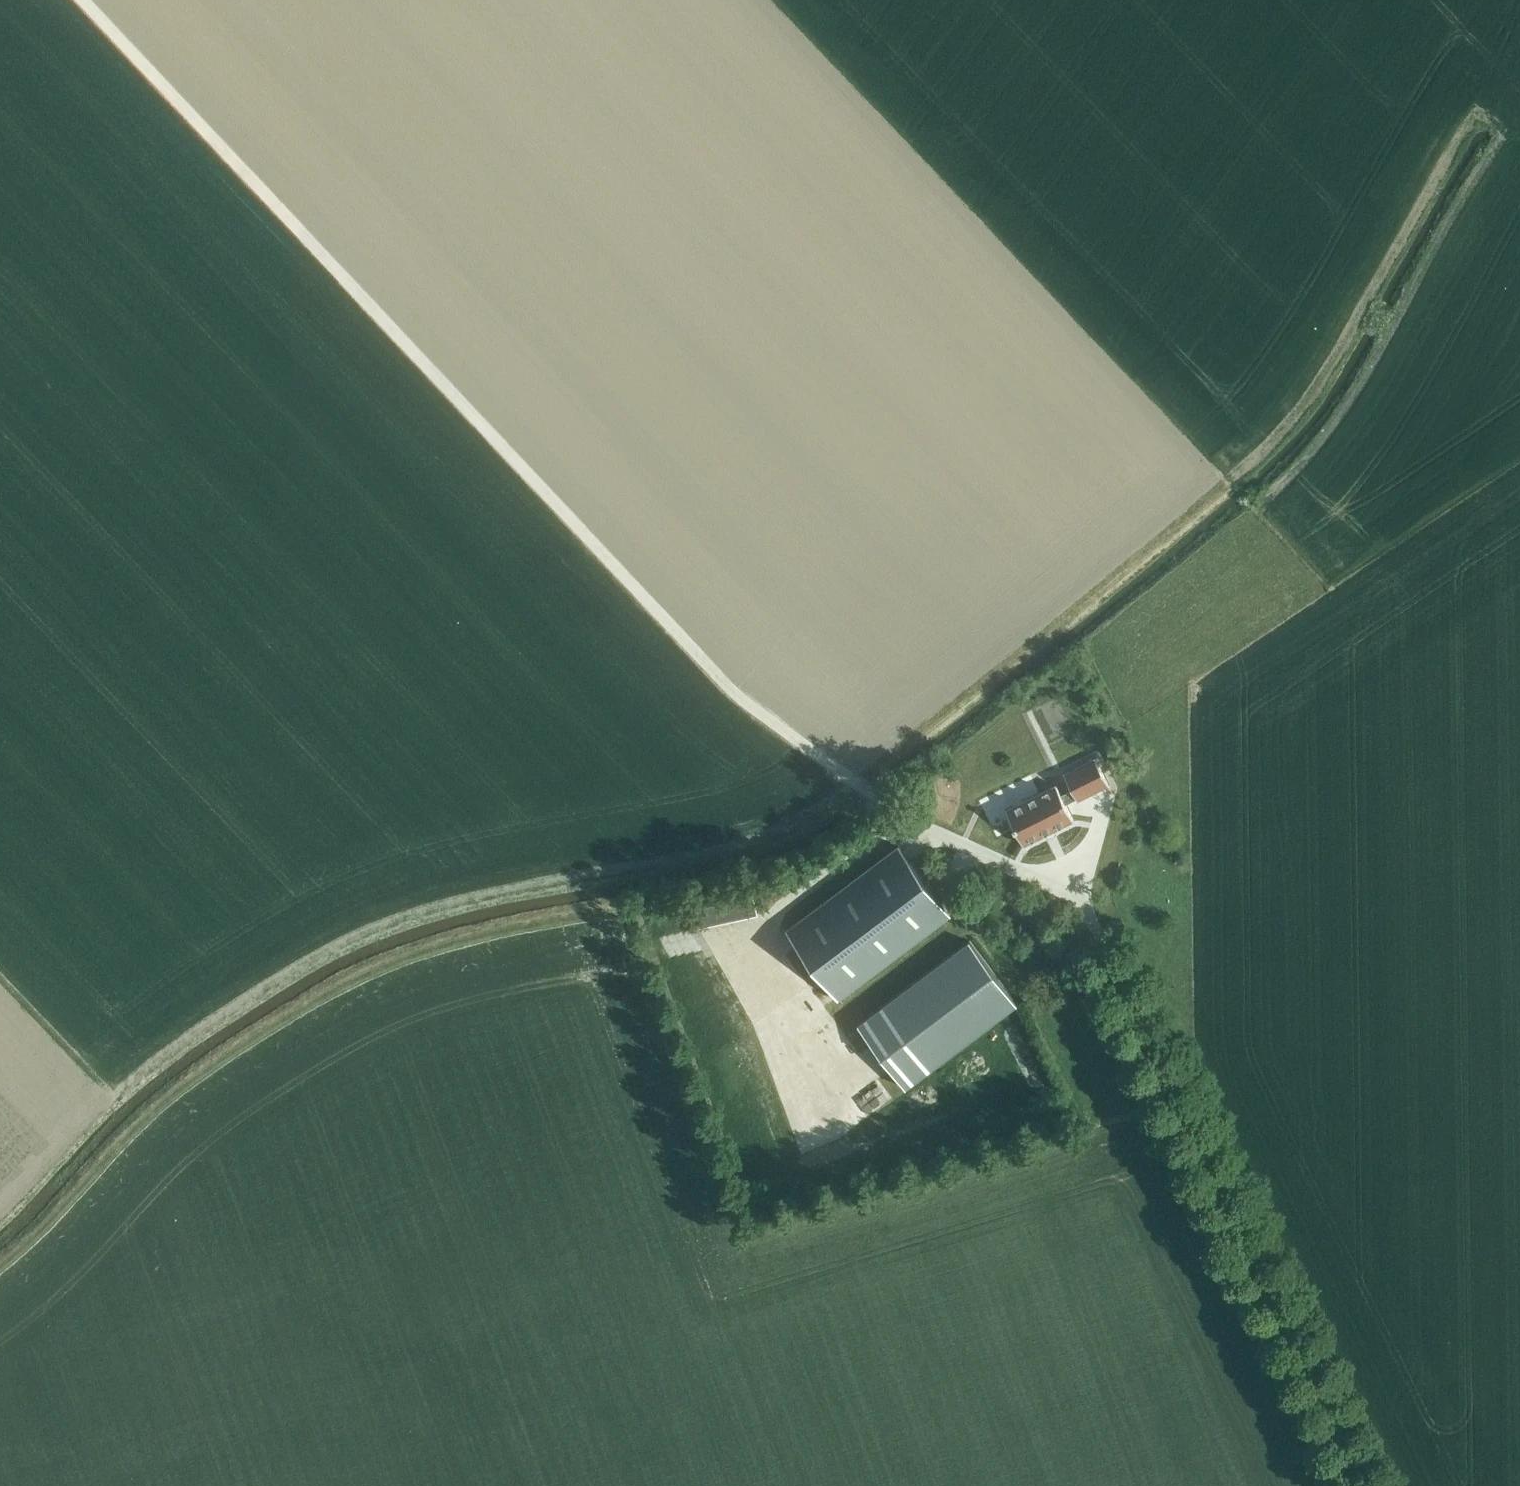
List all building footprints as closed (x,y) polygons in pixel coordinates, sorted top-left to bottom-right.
[(1095,758),(1064,774),(1072,790),(1076,797),(1077,800),(1108,784),(1095,758)] [(1056,785),(1006,810),(1023,844),(1073,819),(1065,803),(1076,797),(1072,790),(1061,795),(1056,785)] [(839,999),(928,932),(951,915),(899,846),(787,931),(839,999)] [(695,898),(701,925),(757,912),(751,885),(695,898)] [(969,940),(858,1024),(905,1087),(1017,1004),(969,940)]
